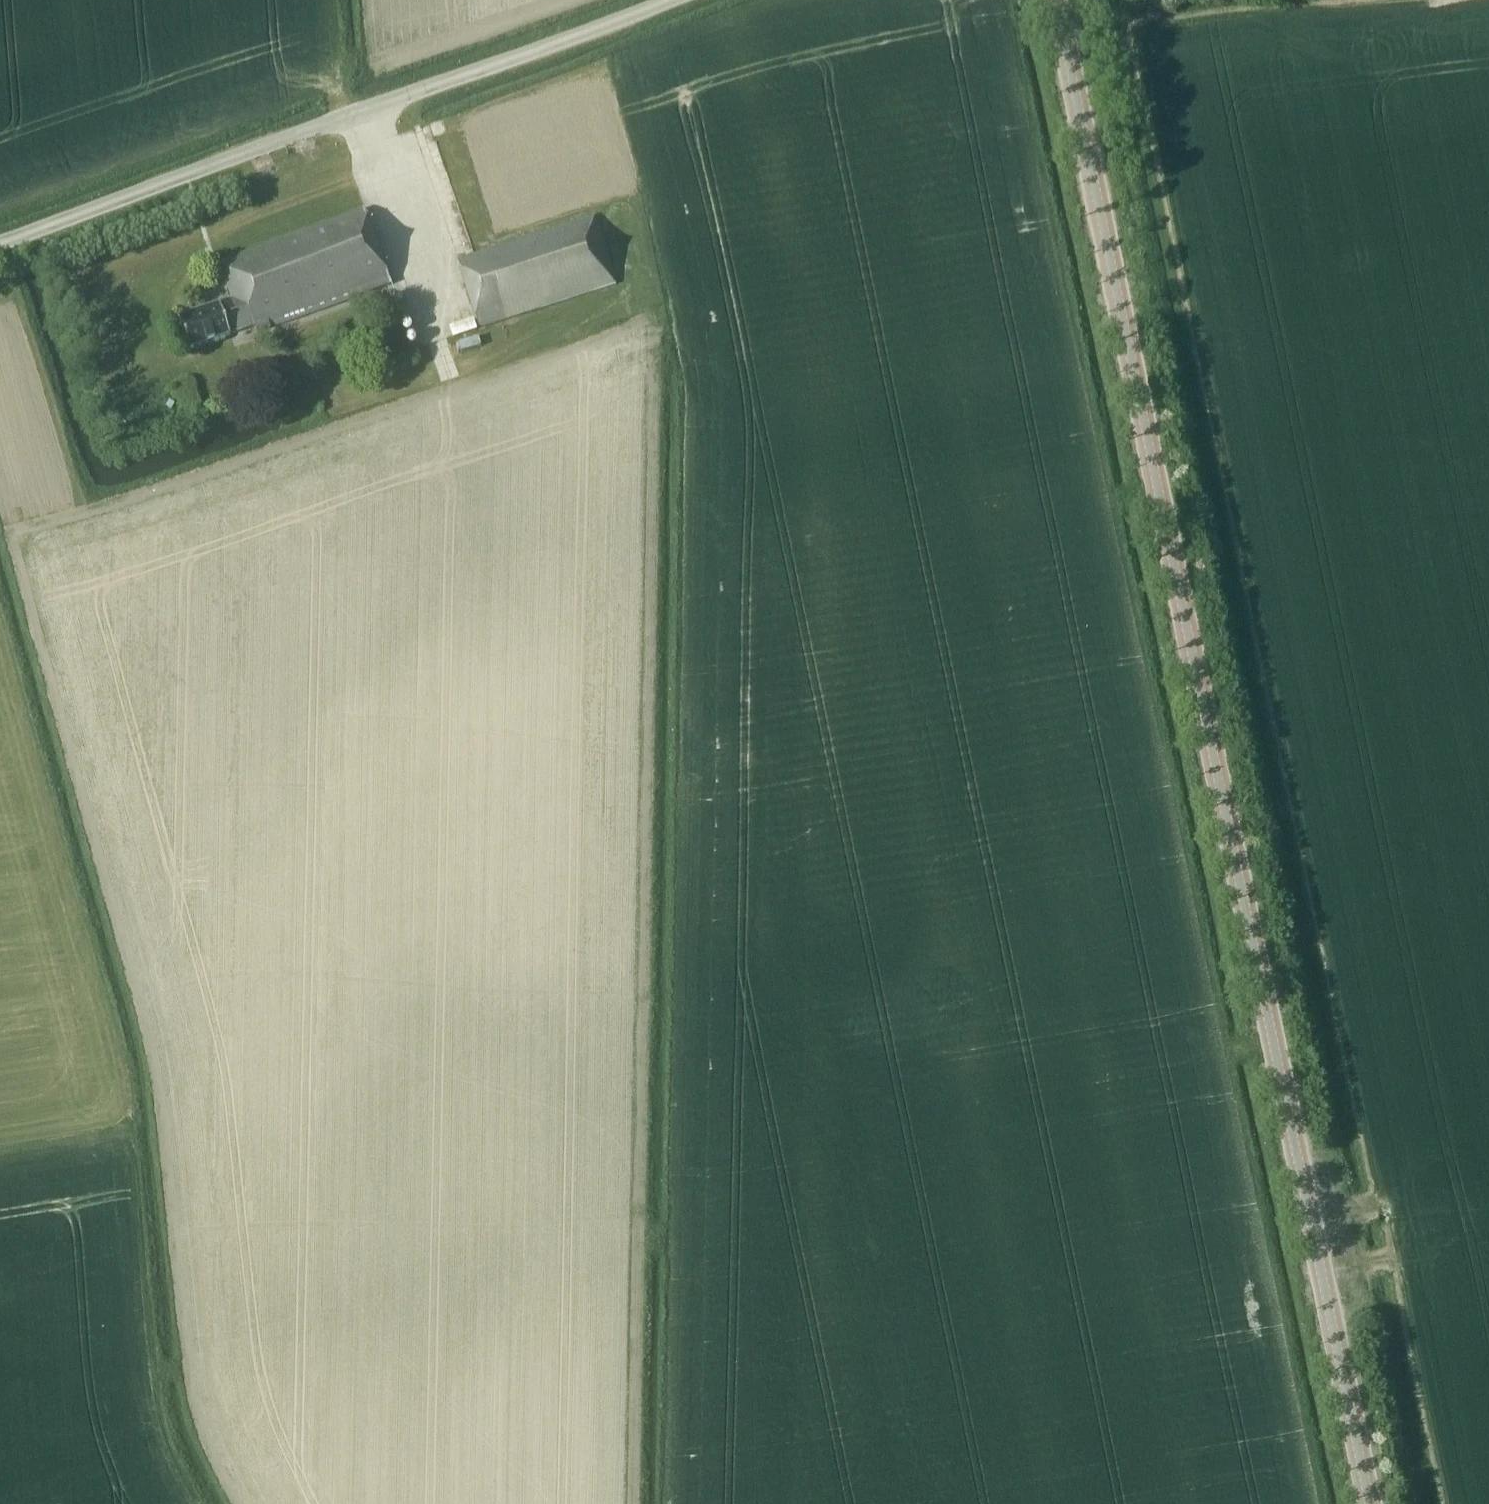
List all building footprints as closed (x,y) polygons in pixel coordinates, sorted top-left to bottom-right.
[(391,285),(364,208),(219,258),(232,295),(178,314),(190,346),(255,323),(258,331),(391,285)] [(614,284),(592,215),(456,259),(479,328),(525,313),(614,284)] [(475,318),(451,327),(455,339),(479,330),(475,318)]
